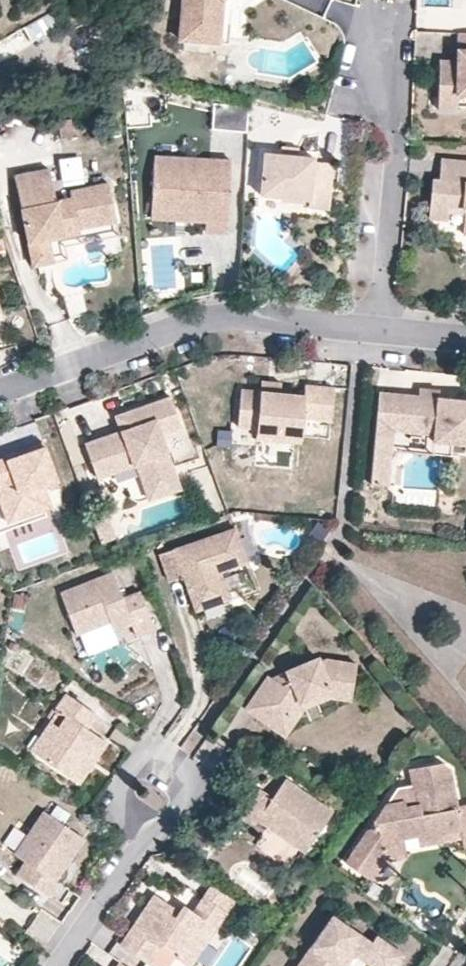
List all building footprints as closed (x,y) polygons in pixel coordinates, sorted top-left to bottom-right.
[(180,38),(200,40),(201,21),(222,23),(224,0),(183,0),(180,38)] [(57,34),(50,16),(0,36),(0,56),(57,34)] [(221,41),(222,23),(201,21),(200,40),(221,41)] [(458,32),(457,61),(457,76),(438,75),(437,99),(457,100),(458,95),(465,95),(465,33),(458,32)] [(439,60),(438,75),(457,76),(457,61),(439,60)] [(457,100),(437,99),(437,109),(457,110),(457,100)] [(249,105),(214,103),(213,128),(248,129),(249,105)] [(159,140),(158,156),(180,157),(181,141),(159,140)] [(280,153),(297,154),(298,146),(281,145),(280,153)] [(308,206),(329,208),(333,162),(313,161),(313,156),(297,154),(280,153),(264,151),(260,193),(308,198),(308,206)] [(204,231),(227,232),(231,159),(180,157),(158,156),(153,155),(150,218),(171,219),(172,204),(206,206),(205,221),(204,231)] [(442,157),(439,178),(432,177),(428,217),(446,219),(447,206),(465,208),(462,234),(465,234),(465,160),(442,157)] [(12,173),(27,255),(47,251),(45,237),(44,230),(57,228),(58,235),(76,232),(76,227),(73,213),(110,207),(106,183),(68,189),(69,198),(60,199),(61,204),(54,205),(53,200),(47,167),(12,173)] [(206,206),(172,204),(171,219),(205,221),(206,206)] [(73,213),(76,227),(113,220),(110,207),(73,213)] [(57,228),(44,230),(45,237),(58,235),(57,228)] [(49,261),(47,251),(27,255),(29,265),(49,261)] [(259,390),(280,392),(281,382),(261,380),(259,390)] [(331,419),(334,386),(305,384),(303,394),(280,392),(259,390),(240,388),(237,426),(256,428),(301,432),(302,416),(331,419)] [(379,392),(375,429),(393,430),(434,434),(433,442),(465,445),(465,400),(379,392)] [(171,396),(128,412),(133,427),(122,431),(85,444),(97,478),(136,464),(141,478),(173,468),(161,435),(182,427),(171,396)] [(133,427),(128,412),(117,416),(122,431),(133,427)] [(300,442),(301,432),(256,428),(255,437),(300,442)] [(388,486),(393,430),(375,429),(370,484),(388,486)] [(9,464),(8,460),(7,458),(0,460),(0,501),(4,511),(23,505),(27,516),(45,509),(51,507),(44,485),(57,480),(43,443),(22,450),(24,455),(25,458),(9,464)] [(24,455),(8,460),(9,464),(25,458),(24,455)] [(27,516),(23,505),(4,511),(8,523),(27,516)] [(235,528),(159,554),(169,581),(183,576),(194,611),(228,599),(219,572),(247,562),(235,528)] [(113,572),(60,593),(79,640),(113,626),(117,635),(134,628),(139,640),(157,633),(155,628),(141,592),(123,599),(113,572)] [(351,691),(357,662),(328,656),(321,660),(319,656),(286,671),(291,681),(282,686),(271,678),(268,676),(245,709),(274,729),(285,712),(290,715),(298,704),(328,685),(351,691)] [(291,681),(286,671),(271,678),(282,686),(291,681)] [(285,712),(274,729),(284,736),(303,708),(329,693),(350,698),(351,691),(328,685),(298,704),(290,715),(285,712)] [(76,782),(87,767),(84,761),(89,755),(93,758),(105,740),(85,726),(93,715),(64,693),(54,707),(64,714),(56,727),(37,754),(76,782)] [(37,754),(56,727),(49,721),(30,748),(37,754)] [(87,767),(93,758),(89,755),(84,761),(87,767)] [(449,769),(441,759),(411,763),(415,786),(417,786),(419,800),(404,802),(403,796),(389,798),(375,819),(376,825),(370,826),(347,859),(371,876),(386,855),(384,840),(402,837),(416,835),(417,843),(436,840),(435,832),(458,829),(460,845),(465,844),(465,807),(455,809),(449,769)] [(308,843),(331,810),(284,777),(271,797),(257,787),(241,811),(255,821),(256,819),(266,826),(286,839),(292,831),(308,843)] [(64,856),(71,857),(83,837),(43,811),(15,853),(24,859),(16,873),(50,895),(59,882),(56,880),(65,866),(59,862),(64,856)] [(458,829),(435,832),(436,840),(459,836),(458,829)] [(292,831),(286,839),(302,851),(308,843),(292,831)] [(402,837),(384,840),(386,855),(404,852),(402,837)] [(59,862),(65,866),(71,857),(64,856),(59,862)] [(158,889),(124,941),(152,960),(163,943),(178,953),(193,962),(212,934),(201,927),(209,916),(220,923),(229,909),(207,895),(198,907),(188,900),(184,905),(180,912),(173,908),(177,901),(158,889)] [(180,912),(184,905),(177,901),(173,908),(180,912)] [(329,914),(298,959),(304,964),(303,965),(336,965),(343,956),(348,960),(352,954),(370,965),(392,965),(401,954),(373,935),(369,941),(329,914)] [(348,960),(343,956),(336,965),(344,965),(348,960)]
